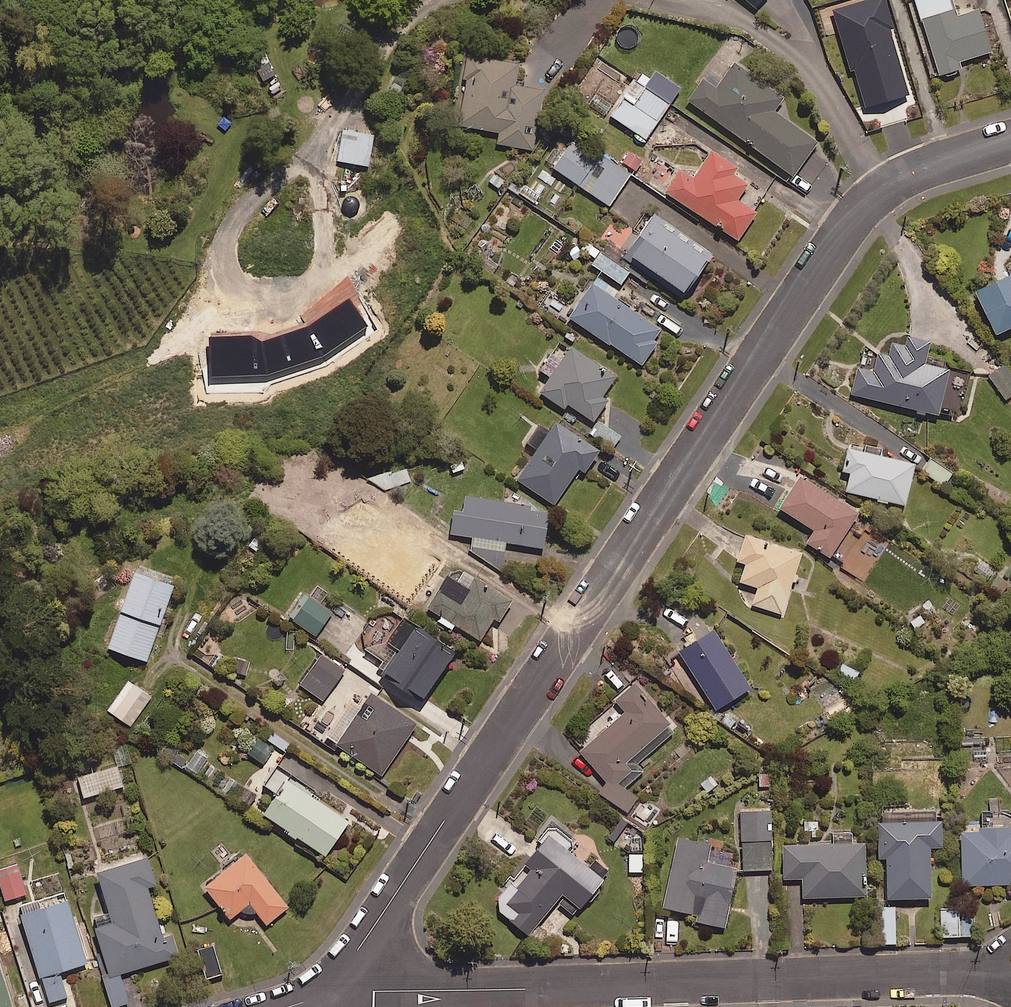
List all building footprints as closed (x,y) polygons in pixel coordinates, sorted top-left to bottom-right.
[(753,9),(760,0),(742,0),(753,9)] [(939,77),(960,70),(958,63),(989,52),(976,11),(955,18),(949,0),(913,0),(939,77)] [(851,94),(902,77),(878,5),(858,12),(861,21),(830,31),(851,94)] [(532,149),(543,88),(514,84),(518,61),(462,51),(458,76),(462,76),(454,125),(497,132),(495,142),(532,149)] [(774,111),(784,98),(736,63),(718,88),(706,80),(690,101),(794,176),(818,143),(774,111)] [(646,139),(681,87),(656,71),(646,86),(635,78),(611,115),(646,139)] [(369,166),(374,135),(343,130),(338,161),(369,166)] [(602,153),(598,159),(563,134),(544,160),(609,206),(632,174),(602,153)] [(644,158),(628,148),(621,159),(636,169),(644,158)] [(730,172),(734,166),(713,151),(694,178),(681,169),(666,191),(739,240),(757,213),(738,200),(748,184),(730,172)] [(713,257),(656,213),(629,249),(685,292),(713,257)] [(587,241),(582,248),(591,254),(597,257),(592,264),(622,284),(631,270),(587,241)] [(992,337),(1010,327),(1010,273),(971,293),(992,337)] [(614,298),(618,291),(597,277),(570,317),(643,365),(665,331),(614,298)] [(251,335),(209,336),(210,377),(267,376),(324,357),(367,327),(346,298),(306,327),(262,342),(251,335)] [(926,345),(905,339),(903,346),(891,343),(887,358),(876,355),(871,374),(855,370),(849,395),(937,417),(949,371),(922,364),(926,345)] [(602,397),(615,379),(573,346),(567,355),(558,348),(542,370),(552,378),(541,391),(564,409),(569,403),(593,422),(609,402),(602,397)] [(1004,364),(988,375),(1005,402),(1010,398),(1010,375),(1004,364)] [(586,472),(600,451),(558,422),(550,434),(540,428),(533,439),(541,445),(518,479),(555,505),(580,468),(586,472)] [(906,506),(917,465),(850,448),(844,471),(853,473),(848,491),(906,506)] [(955,472),(932,456),(922,470),(945,486),(955,472)] [(407,463),(370,473),(375,492),(412,482),(407,463)] [(832,557),(860,512),(803,476),(782,508),(816,530),(808,542),(832,557)] [(544,548),(551,511),(467,495),(464,510),(457,509),(453,533),(473,537),(471,551),(502,570),(507,541),(544,548)] [(783,614),(803,553),(747,535),(739,561),(747,564),(741,582),(759,587),(754,605),(783,614)] [(500,621),(514,599),(458,563),(430,607),(481,640),(495,618),(500,621)] [(147,661),(175,586),(136,572),(109,647),(147,661)] [(316,636),(332,613),(304,594),(288,617),(316,636)] [(425,700),(456,652),(405,619),(390,641),(381,635),(370,651),(388,663),(382,673),(425,700)] [(717,710),(751,689),(715,630),(681,651),(717,710)] [(324,701),(344,672),(322,656),(301,684),(324,701)] [(855,682),(861,670),(843,661),(837,673),(855,682)] [(131,726),(152,696),(129,680),(108,711),(131,726)] [(581,752),(608,783),(600,794),(627,815),(639,799),(625,788),(644,771),(638,764),(676,731),(635,683),(615,701),(625,714),(603,733),(581,752)] [(383,775),(418,724),(372,693),(362,708),(353,702),(329,737),(383,775)] [(287,753),(293,743),(268,726),(261,736),(287,753)] [(263,763),(273,747),(260,739),(250,754),(263,763)] [(78,777),(84,799),(127,787),(120,764),(78,777)] [(323,858),(350,823),(280,769),(268,785),(280,794),(265,813),(323,858)] [(739,810),(740,842),(773,841),(771,808),(739,810)] [(944,846),(944,810),(880,810),(881,859),(887,859),(888,899),(932,898),(932,847),(944,846)] [(606,838),(615,845),(630,824),(621,817),(606,838)] [(605,880),(573,853),(573,838),(559,827),(549,828),(538,841),(542,845),(525,866),(514,878),(511,876),(502,887),(506,890),(499,899),(500,911),(529,935),(557,902),(574,916),(605,880)] [(1010,884),(1010,829),(963,830),(964,885),(1010,884)] [(708,863),(711,846),(678,839),(665,908),(698,914),(697,922),(726,928),(737,869),(708,863)] [(774,869),(773,841),(740,842),(741,871),(774,869)] [(804,898),(866,896),(865,843),(784,845),(785,879),(804,878),(804,898)] [(628,873),(643,873),(643,852),(628,853),(628,873)] [(206,887),(232,919),(240,912),(259,916),(267,925),(289,907),(246,854),(206,887)] [(148,888),(158,885),(149,858),(109,870),(98,873),(113,923),(96,928),(111,977),(121,974),(172,958),(163,926),(160,927),(148,888)] [(28,893),(18,865),(0,871),(0,883),(6,901),(28,893)] [(60,972),(88,963),(66,893),(20,907),(50,1002),(68,997),(60,972)] [(896,944),(897,908),(882,908),(882,944),(896,944)] [(976,936),(975,909),(941,910),(942,937),(976,936)] [(208,978),(222,974),(213,947),(199,951),(208,978)] [(0,968),(0,1006),(12,1006),(0,968)] [(129,1003),(121,977),(106,982),(113,1006),(115,1006),(129,1003)]
